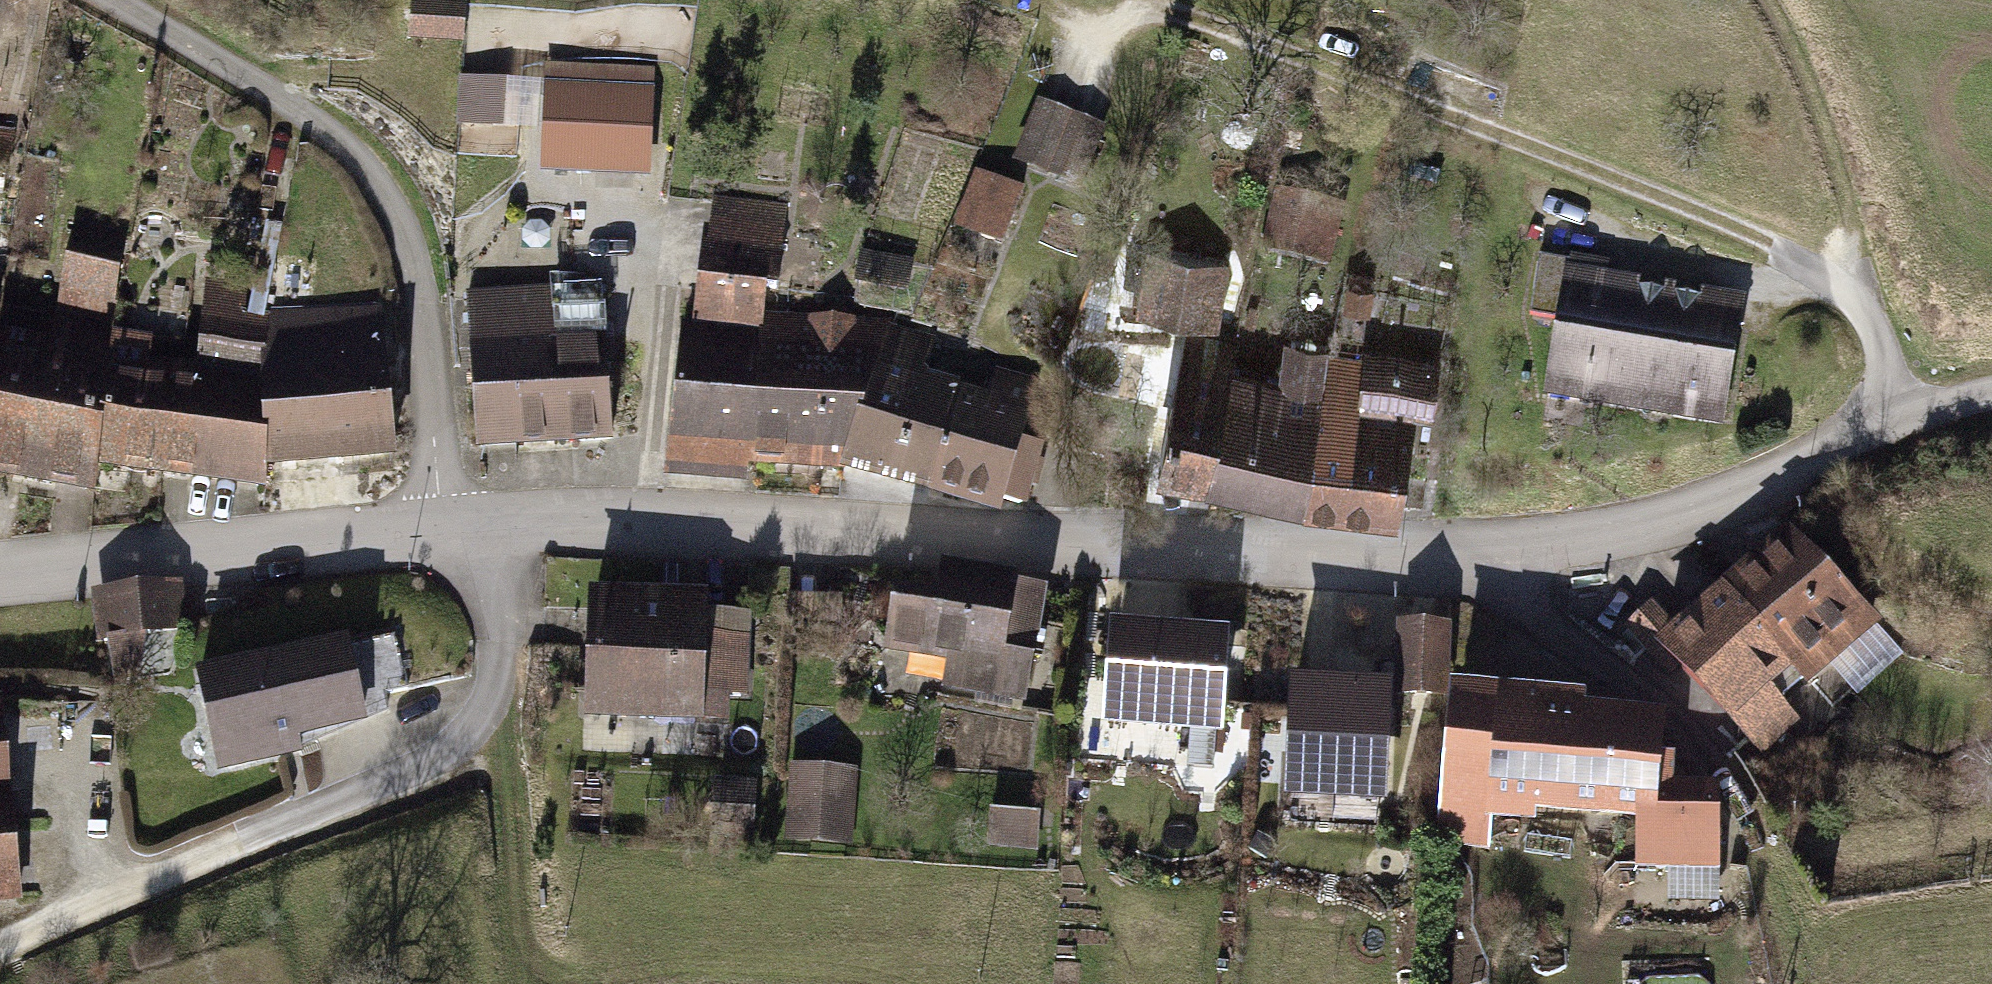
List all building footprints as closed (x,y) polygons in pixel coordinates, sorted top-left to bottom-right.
[(408,37),(463,40),(466,0),(411,0),(408,37)] [(662,66),(547,65),(547,170),(661,171),(662,66)] [(500,124),(503,78),(463,76),(460,121),(500,124)] [(1111,123),(1043,94),(1014,162),(1082,191),(1111,123)] [(1037,192),(983,171),(962,223),(1016,244),(1037,192)] [(1354,202),(1284,184),(1266,253),(1336,271),(1354,202)] [(787,205),(715,195),(681,456),(852,474),(1014,521),(1060,385),(995,368),(988,392),(934,368),(944,344),(907,328),(774,313),(787,205)] [(138,219),(86,210),(69,310),(121,319),(138,219)] [(1233,268),(1178,257),(1166,314),(1221,326),(1233,268)] [(1757,290),(1581,263),(1560,398),(1736,425),(1757,290)] [(563,282),(471,290),(486,458),(624,445),(614,339),(569,343),(563,282)] [(198,369),(138,359),(119,470),(275,492),(276,325),(250,319),(254,294),(210,286),(198,369)] [(407,458),(393,301),(275,311),(276,325),(288,469),(407,458)] [(106,491),(137,322),(121,319),(69,310),(56,307),(50,340),(0,331),(0,472),(106,491)] [(1226,342),(1197,337),(1170,484),(1425,531),(1458,350),(1377,335),(1372,363),(1345,358),(1348,340),(1295,331),(1287,379),(1222,367),(1226,342)] [(1797,532),(1667,637),(1740,724),(1814,691),(1878,633),(1797,532)] [(943,590),(899,583),(882,680),(1049,708),(1069,595),(946,574),(943,590)] [(181,579),(99,589),(105,641),(187,632),(181,579)] [(725,594),(597,591),(595,717),(722,720),(725,594)] [(1452,626),(1398,625),(1396,694),(1450,696),(1452,626)] [(1219,639),(1118,633),(1113,719),(1214,724),(1219,639)] [(352,639),(199,672),(221,773),(303,755),(300,741),(371,726),(352,639)] [(1395,682),(1288,681),(1288,747),(1394,748),(1395,682)] [(1605,693),(1456,681),(1442,849),(1484,852),(1487,823),(1586,832),(1588,817),(1650,823),(1646,870),(1728,877),(1734,809),(1679,804),(1687,714),(1604,707),(1605,693)] [(22,882),(5,695),(0,696),(0,884),(22,882)] [(858,845),(860,764),(791,763),(789,843),(858,845)] [(753,825),(757,782),(731,779),(727,823),(753,825)]
